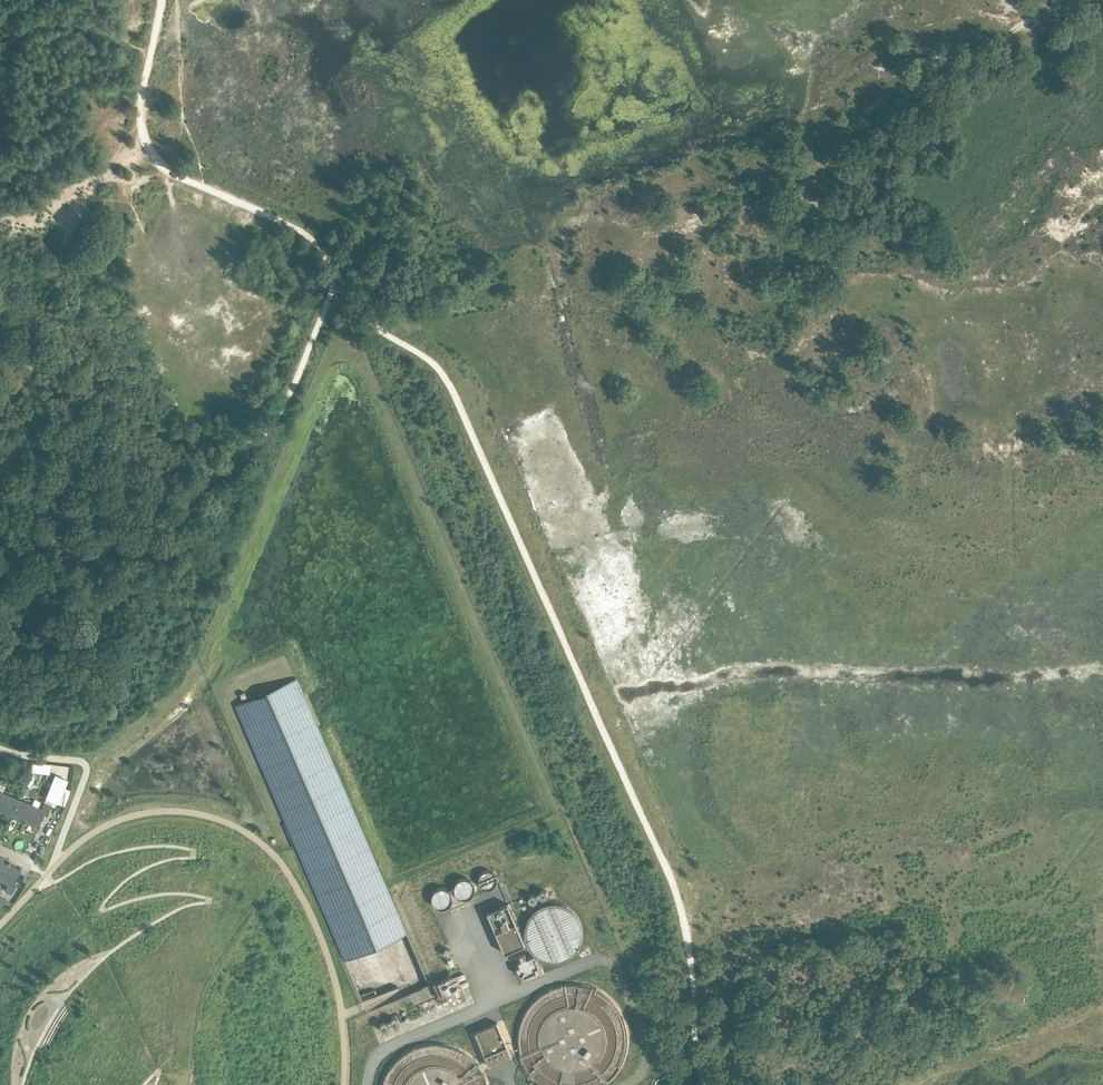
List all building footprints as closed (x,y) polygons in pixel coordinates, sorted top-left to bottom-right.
[(299,678),(236,706),(344,954),(407,927),(299,678)] [(56,774),(46,797),(59,802),(68,780),(56,774)] [(0,812),(1,810),(13,815),(20,799),(0,791),(0,812)] [(20,799),(13,815),(25,821),(24,822),(26,823),(26,821),(38,826),(44,813),(47,814),(51,805),(51,804),(45,801),(42,809),(20,799)] [(0,856),(0,878),(9,883),(6,889),(11,892),(16,884),(13,882),(20,870),(9,864),(10,862),(9,861),(8,863),(2,860),(4,857),(3,857),(0,856)] [(496,931),(505,953),(526,945),(508,904),(501,907),(502,907),(510,926),(497,931),(496,931)] [(449,976),(433,983),(439,998),(448,995),(451,993),(455,1002),(459,1000),(449,976)] [(497,1023),(475,1032),(490,1066),(512,1057),(497,1023)]
